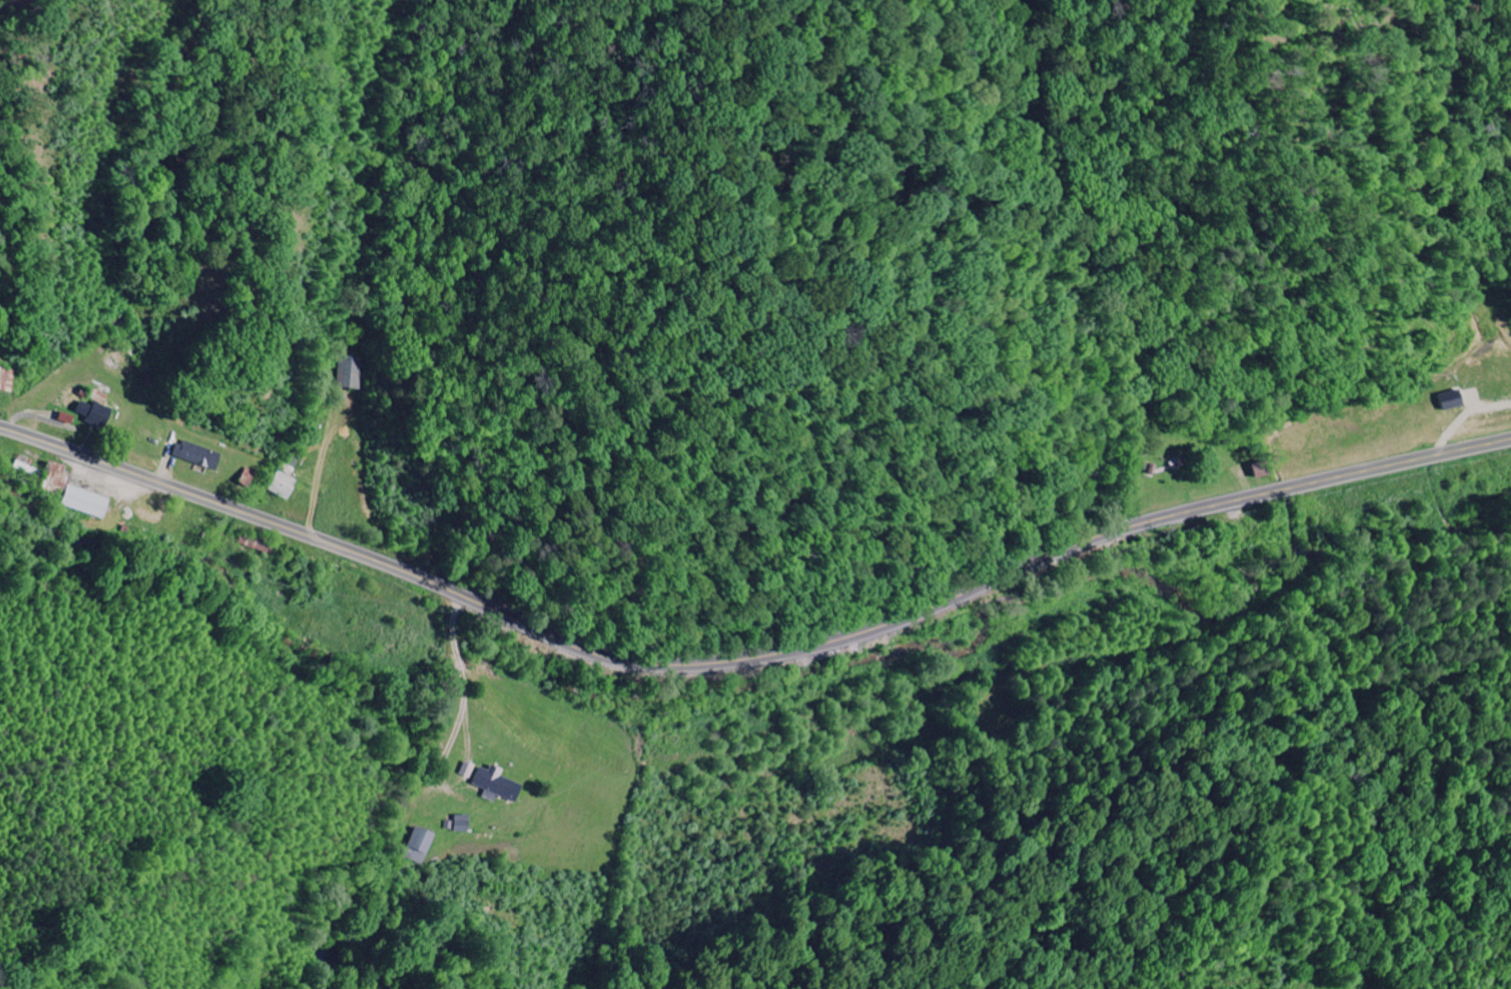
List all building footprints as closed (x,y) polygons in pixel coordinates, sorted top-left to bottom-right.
[(337,389),(361,390),(363,359),(338,357),(337,389)] [(1459,407),(1456,391),(1436,396),(1439,412),(1459,407)] [(116,414),(86,400),(79,413),(88,417),(85,422),(107,433),(116,414)] [(222,472),(225,461),(205,456),(207,450),(183,443),(178,460),(222,472)] [(293,502),(302,483),(279,472),(270,492),(293,502)] [(62,506),(107,521),(114,500),(68,486),(62,506)] [(474,779),(479,768),(469,763),(464,775),(474,779)] [(505,779),(508,772),(495,767),(493,772),(483,768),(476,788),(522,804),(528,787),(505,779)] [(433,858),(442,837),(418,827),(409,848),(433,858)]
